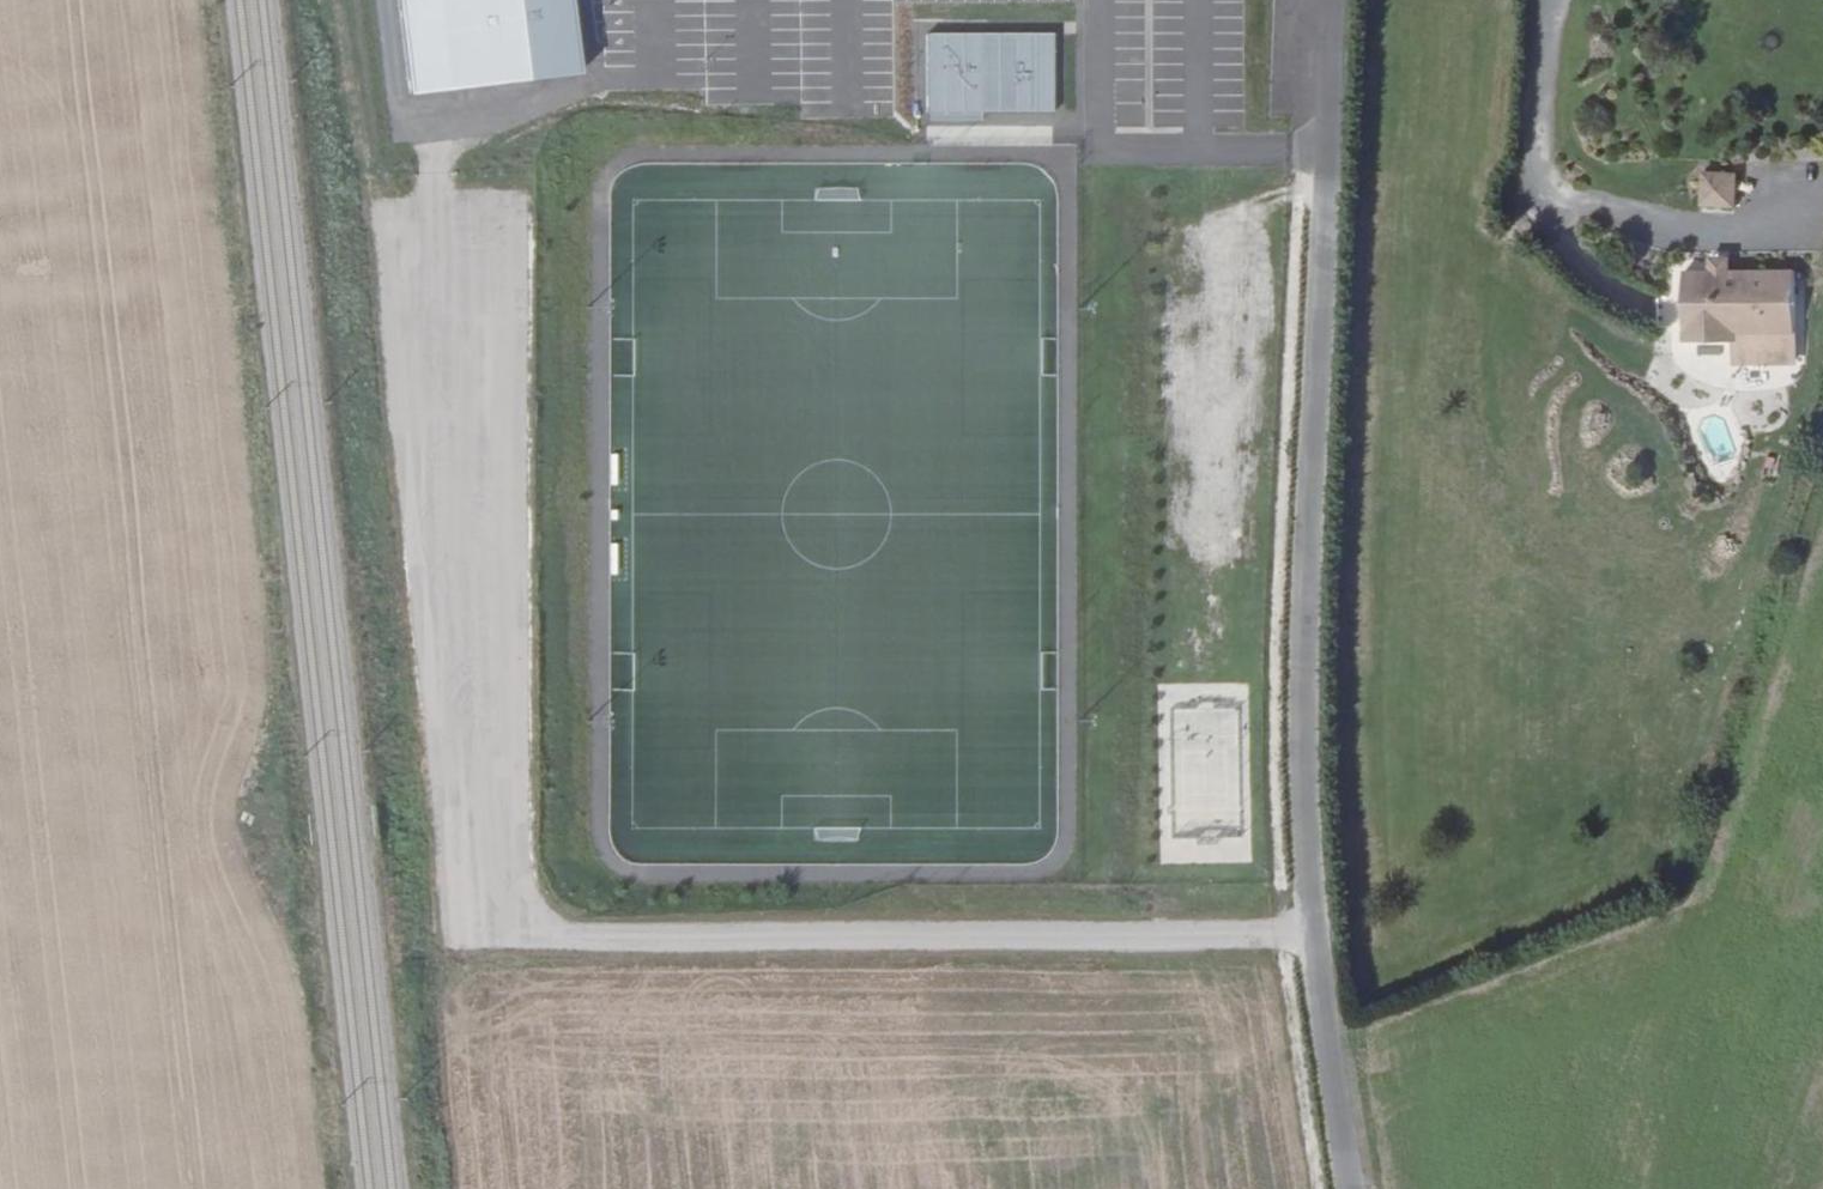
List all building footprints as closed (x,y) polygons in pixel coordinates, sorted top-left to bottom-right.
[(404,99),(572,79),(562,0),(392,0),(404,99)] [(1053,112),(1053,33),(926,33),(927,114),(1053,112)] [(1734,211),(1733,181),(1704,182),(1705,212),(1734,211)] [(1732,261),(1714,261),(1714,275),(1733,274),(1732,261)] [(1800,274),(1733,274),(1714,275),(1688,275),(1691,344),(1740,344),(1740,334),(1801,333),(1800,274)]
